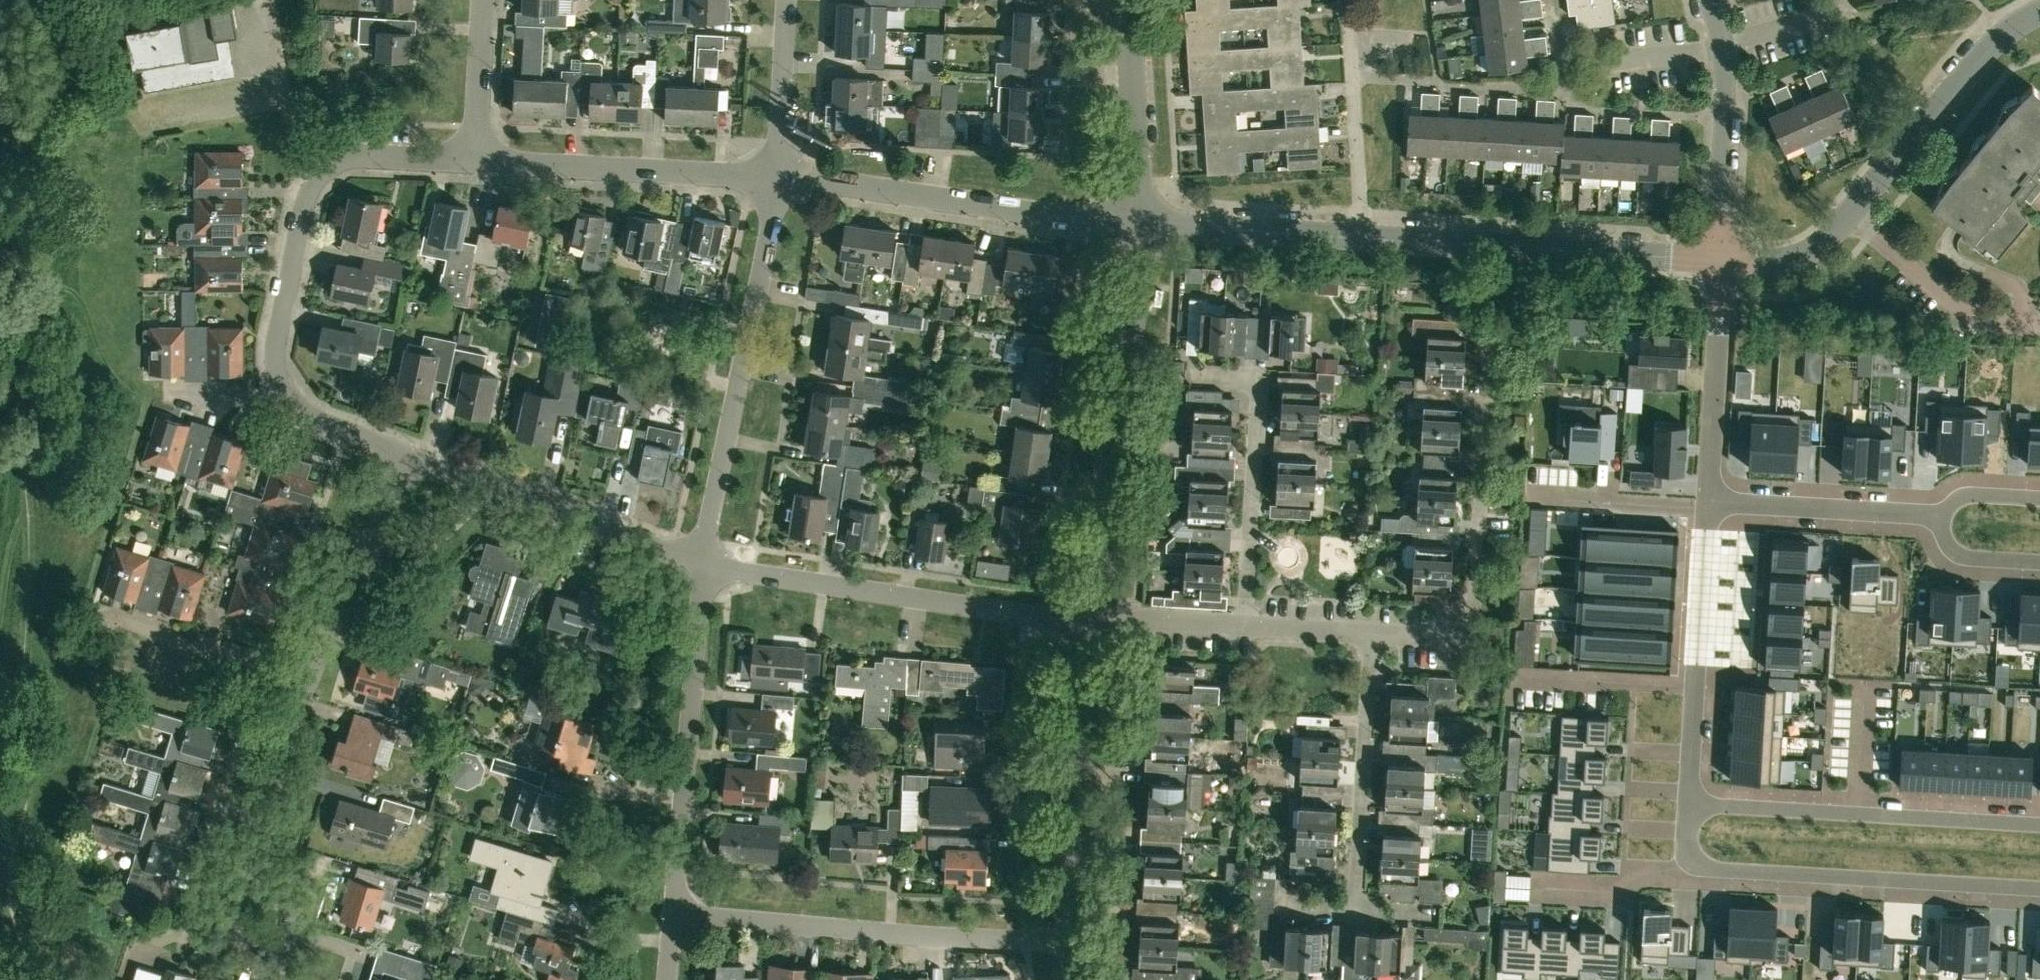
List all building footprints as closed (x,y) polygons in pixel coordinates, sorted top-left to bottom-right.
[(216,79),(237,75),(237,74),(232,75),(225,38),(239,36),(232,0),(180,0),(183,18),(123,29),(131,73),(142,71),(146,91),(216,79)] [(545,25),(568,26),(568,13),(559,13),(560,0),(524,0),(523,11),(537,12),(536,25),(545,25)] [(692,19),(725,20),(726,0),(676,0),(675,20),(649,19),(649,31),(687,32),(687,21),(692,21),(692,19)] [(1049,38),(1051,12),(1037,11),(1038,0),(1007,0),(1006,10),(1015,10),(1014,36),(1049,38)] [(1197,9),(1197,10),(1231,8),(1230,0),(1197,0),(1197,9)] [(1542,6),(1541,0),(1481,0),(1483,13),(1542,6)] [(1569,14),(1577,13),(1578,28),(1616,23),(1613,0),(1568,0),(1569,14)] [(839,2),(838,27),(871,29),(884,30),(886,6),(872,5),(872,4),(839,2)] [(1302,44),(1300,5),(1299,4),(1279,5),(1279,4),(1243,7),(1244,28),(1268,27),(1269,46),(1302,44)] [(1485,32),(1523,28),(1522,18),(1543,15),(1542,6),(1483,13),(1485,32)] [(1220,30),(1244,28),(1243,7),(1231,8),(1197,10),(1197,9),(1185,10),(1188,51),(1221,49),(1220,30)] [(360,17),(359,42),(378,43),(377,59),(410,61),(412,33),(387,31),(388,18),(360,17)] [(335,30),(335,18),(322,18),(321,30),(335,30)] [(958,19),(948,18),(947,31),(957,32),(958,19)] [(545,25),(536,25),(517,24),(516,36),(544,38),(545,25)] [(884,30),(871,29),(838,27),(836,52),(866,54),(865,66),(882,67),(884,30)] [(1487,51),(1547,44),(1546,35),(1524,38),(1523,28),(1485,32),(1487,51)] [(927,32),(926,57),(944,58),(945,33),(927,32)] [(720,88),(705,87),(706,65),(709,65),(712,64),(717,60),(718,60),(719,48),(724,49),(725,34),(697,33),(694,86),(692,122),(697,122),(718,123),(719,107),(725,108),(726,90),(720,89),(720,88)] [(1048,64),(1049,38),(1014,36),(1013,62),(997,61),(997,73),(1034,75),(1034,63),(1048,64)] [(1305,85),(1305,84),(1302,44),(1269,46),(1245,47),(1247,69),(1271,67),(1272,86),(1272,87),(1305,85)] [(1547,44),(1487,51),(1490,71),(1528,67),(1526,56),(1548,53),(1547,44)] [(1223,70),(1247,69),(1245,47),(1221,49),(1188,51),(1191,93),(1203,93),(1203,91),(1224,90),(1223,70)] [(914,68),(944,70),(944,58),(914,57),(914,68)] [(656,75),(657,64),(657,58),(645,58),(645,64),(639,63),(636,64),(634,68),(633,83),(618,82),(616,118),(641,119),(642,106),(643,83),(656,84),(656,75)] [(1460,58),(1448,60),(1450,73),(1462,72),(1460,58)] [(616,118),(618,82),(602,81),(603,65),(603,64),(602,63),(601,62),(600,61),(581,60),(581,71),(579,103),(592,103),(591,117),(616,118)] [(540,114),(542,78),(543,64),(533,64),(532,78),(516,77),(514,113),(536,114),(540,114)] [(942,94),(944,70),(914,68),(913,80),(931,81),(930,93),(942,94)] [(1814,72),(1838,127),(1857,119),(1841,84),(1831,88),(1822,68),(1814,72)] [(547,79),(542,78),(540,114),(545,114),(566,115),(567,102),(579,103),(581,71),(563,70),(563,80),(547,79)] [(1821,134),(1838,127),(1814,72),(1805,76),(1814,96),(1805,100),(1821,134)] [(998,111),(1046,113),(1047,87),(1033,86),(1034,75),(997,73),(996,84),(1000,85),(998,111)] [(692,122),(694,86),(689,86),(668,85),(668,76),(656,75),(656,84),(655,106),(667,107),(666,121),(688,122),(692,122)] [(882,104),(884,80),(835,77),(834,102),(867,104),(879,104),(882,104)] [(1286,127),(1319,125),(1317,83),(1305,84),(1305,85),(1272,87),(1272,86),(1260,87),(1261,109),(1285,108),(1286,127)] [(1821,134),(1805,100),(1796,104),(1787,84),(1779,88),(1803,142),(1821,134)] [(1951,219),(1957,223),(1966,229),(1964,233),(1983,249),(1986,244),(1998,254),(2029,217),(2008,198),(2015,190),(2021,195),(2024,192),(2030,197),(2032,195),(2033,193),(2034,191),(2035,189),(2038,186),(2039,185),(2039,182),(2035,178),(2038,175),(2032,169),(2039,161),(2039,162),(2039,93),(2032,85),(2010,107),(1972,152),(1949,179),(1932,205),(1951,219)] [(1237,111),(1261,109),(1260,87),(1224,90),(1203,91),(1203,93),(1205,132),(1238,130),(1237,111)] [(1785,151),(1803,142),(1779,88),(1770,91),(1779,111),(1769,116),(1785,151)] [(1428,152),(1431,92),(1422,92),(1421,114),(1410,113),(1408,151),(1428,152)] [(1447,153),(1449,115),(1439,115),(1440,93),(1431,92),(1428,152),(1447,153)] [(1466,154),(1470,95),(1461,94),(1459,116),(1449,115),(1447,153),(1466,154)] [(1485,156),(1488,117),(1477,117),(1479,95),(1470,95),(1466,154),(1485,156)] [(1504,157),(1508,97),(1499,96),(1498,118),(1488,117),(1485,156),(1504,157)] [(1524,158),(1526,120),(1516,119),(1517,97),(1508,97),(1504,157),(1524,158)] [(1543,159),(1546,99),(1537,99),(1536,120),(1526,120),(1524,158),(1543,159)] [(1564,134),(1565,122),(1554,121),(1555,100),(1546,99),(1543,159),(1562,160),(1564,134)] [(879,104),(867,104),(834,102),(832,127),(878,129),(879,104)] [(919,107),(919,118),(929,119),(928,137),(940,138),(941,108),(919,107)] [(940,135),(940,147),(954,147),(955,135),(956,108),(942,108),(940,135)] [(1046,113),(998,111),(994,110),(994,117),(997,121),(996,137),(1044,139),(1046,113)] [(1581,173),(1585,113),(1576,113),(1574,135),(1564,134),(1562,160),(1561,172),(1581,173)] [(1600,175),(1603,136),(1592,136),(1594,114),(1585,113),(1581,173),(1600,175)] [(1620,176),(1623,116),(1614,115),(1613,137),(1603,136),(1600,175),(1620,176)] [(1639,177),(1641,139),(1631,138),(1632,116),(1623,116),(1620,176),(1639,177)] [(1658,178),(1661,118),(1652,118),(1651,139),(1641,139),(1639,177),(1658,178)] [(1661,118),(1658,178),(1678,179),(1680,141),(1669,140),(1670,119),(1661,118)] [(1262,128),(1264,149),(1288,148),(1289,168),(1322,166),(1319,125),(1286,127),(1262,128)] [(1240,151),(1264,149),(1262,128),(1238,130),(1205,132),(1208,173),(1241,171),(1240,151)] [(197,198),(243,198),(243,151),(197,151),(197,198)] [(1797,160),(1791,163),(1798,177),(1804,174),(1797,160)] [(1411,190),(1412,176),(1410,176),(1403,176),(1402,190),(1411,190)] [(1530,198),(1538,198),(1539,180),(1534,180),(1534,184),(1531,184),(1530,198)] [(352,197),(341,250),(366,255),(384,259),(386,246),(373,243),(381,203),(352,197)] [(243,232),(243,211),(249,211),(249,198),(243,198),(197,198),(197,222),(187,222),(183,223),(180,226),(178,229),(178,244),(197,244),(229,244),(229,232),(243,232)] [(447,302),(464,305),(474,261),(477,244),(461,241),(468,208),(439,201),(434,225),(429,224),(423,252),(448,257),(444,274),(452,276),(447,302)] [(571,204),(565,231),(573,233),(571,241),(587,244),(582,266),(606,271),(613,240),(601,237),(605,218),(606,215),(594,212),(595,208),(571,204)] [(477,244),(474,261),(498,266),(503,241),(526,246),(533,212),(501,205),(494,238),(479,235),(477,244)] [(667,273),(671,255),(673,247),(657,243),(662,220),(653,218),(654,213),(635,209),(633,218),(628,217),(622,249),(647,254),(644,268),(667,273)] [(691,259),(693,253),(714,257),(715,252),(719,253),(726,222),(695,216),(693,227),(679,224),(679,221),(678,221),(673,247),(671,255),(691,259)] [(866,260),(871,227),(847,223),(842,256),(849,257),(846,279),(862,281),(866,260)] [(871,227),(866,260),(891,263),(896,230),(871,227)] [(945,274),(950,239),(925,235),(923,250),(908,247),(903,280),(903,283),(918,285),(920,271),(945,274)] [(982,295),(983,292),(987,263),(987,259),(973,257),(975,242),(950,239),(945,274),(969,278),(967,292),(982,295)] [(903,280),(908,247),(909,242),(897,241),(892,278),(903,280)] [(229,256),(229,244),(197,244),(197,290),(243,290),(243,256),(229,256)] [(987,263),(983,292),(994,294),(996,284),(1005,285),(1006,281),(1029,285),(1034,251),(1010,248),(1007,266),(987,263)] [(1034,251),(1029,285),(1042,286),(1041,291),(1043,293),(1053,295),(1053,292),(1061,294),(1060,304),(1072,306),(1076,276),(1056,273),(1059,255),(1034,251)] [(338,263),(332,294),(371,302),(374,286),(377,272),(399,277),(397,285),(407,286),(411,265),(406,263),(384,259),(366,255),(363,268),(338,263)] [(824,300),(859,306),(861,294),(825,288),(824,300)] [(571,296),(547,291),(536,344),(560,349),(571,296)] [(1190,298),(1188,334),(1197,334),(1200,337),(1199,348),(1223,349),(1225,312),(1225,304),(1211,303),(1208,300),(1206,300),(1206,299),(1190,298)] [(1293,354),(1294,330),(1306,331),(1307,317),(1306,313),(1303,310),(1300,308),(1289,307),(1288,315),(1272,314),(1272,317),(1260,317),(1258,337),(1270,337),(1269,352),(1293,354)] [(924,316),(888,310),(886,323),(922,328),(924,316)] [(1225,312),(1223,349),(1245,351),(1246,336),(1258,337),(1260,317),(1248,316),(1248,313),(1225,312)] [(831,342),(887,351),(890,351),(892,340),(868,336),(870,319),(835,314),(831,342)] [(1451,336),(1452,320),(1414,317),(1413,334),(1423,338),(1428,338),(1427,357),(1465,360),(1466,337),(1451,336)] [(398,329),(382,326),(382,324),(353,318),(350,332),(325,326),(318,356),(356,364),(359,351),(376,355),(378,343),(394,347),(398,329)] [(143,329),(143,342),(146,345),(151,345),(150,373),(185,373),(185,362),(197,362),(197,327),(145,327),(143,329)] [(243,327),(197,327),(197,362),(208,362),(208,373),(243,373),(243,327)] [(1010,369),(1025,372),(1061,377),(1065,351),(1051,349),(1053,336),(1022,331),(1016,330),(1014,344),(1007,343),(1005,357),(1011,358),(1010,369)] [(465,343),(467,333),(460,331),(458,341),(465,343)] [(1628,384),(1628,386),(1657,388),(1657,384),(1658,370),(1667,370),(1668,365),(1686,366),(1687,337),(1670,336),(1670,333),(1655,332),(1655,336),(1640,335),(1639,363),(1629,363),(1628,384)] [(449,378),(455,347),(457,341),(425,334),(421,352),(407,349),(400,383),(418,387),(417,389),(433,392),(434,386),(432,386),(434,374),(449,378)] [(885,362),(887,351),(831,342),(827,370),(862,375),(864,358),(885,362)] [(1919,366),(1920,348),(1888,346),(1887,364),(1919,366)] [(455,347),(449,378),(445,395),(460,398),(458,409),(489,416),(497,377),(483,374),(487,354),(455,347)] [(958,354),(938,351),(938,358),(957,361),(958,354)] [(572,412),(579,383),(583,360),(554,354),(545,394),(529,390),(526,401),(517,399),(512,424),(521,426),(520,434),(549,440),(556,409),(572,412)] [(1317,371),(1335,372),(1338,372),(1338,358),(1318,357),(1317,371)] [(1465,360),(1427,357),(1426,376),(1415,376),(1415,379),(1399,378),(1398,390),(1414,391),(1448,394),(1449,382),(1463,383),(1465,360)] [(1871,360),(1858,359),(1857,373),(1870,374),(1871,360)] [(1176,361),(1175,370),(1184,370),(1184,361),(1176,361)] [(1320,413),(1321,394),(1334,395),(1335,372),(1317,371),(1317,377),(1299,376),(1298,389),(1283,388),(1282,411),(1320,413)] [(1057,403),(1061,377),(1025,372),(1022,398),(1012,396),(1010,410),(1041,414),(1043,401),(1057,403)] [(1160,382),(1179,383),(1179,372),(1161,372),(1160,382)] [(912,382),(877,376),(873,402),(908,408),(912,382)] [(638,410),(644,385),(621,380),(617,398),(595,393),(590,418),(602,420),(597,442),(616,447),(625,407),(638,410)] [(1614,388),(1613,398),(1623,399),(1624,389),(1614,388)] [(1188,389),(1187,404),(1198,405),(1198,408),(1195,408),(1194,430),(1231,433),(1233,410),(1222,409),(1223,397),(1223,390),(1197,389),(1188,389)] [(811,420),(844,425),(846,411),(862,413),(864,397),(816,390),(811,420)] [(1448,394),(1414,391),(1413,407),(1424,408),(1423,427),(1460,429),(1462,407),(1447,406),(1448,394)] [(591,395),(581,393),(576,415),(586,417),(591,395)] [(1927,399),(1925,430),(1938,431),(1937,457),(1961,459),(1964,403),(1940,401),(1941,400),(1927,399)] [(1964,403),(1961,459),(1985,460),(1986,434),(1999,435),(2001,408),(1988,407),(1988,404),(1964,403)] [(1041,414),(1010,410),(1000,408),(998,422),(1017,425),(1013,451),(1048,456),(1052,430),(1039,428),(1041,414)] [(1739,408),(1737,439),(1750,440),(1749,467),(1773,468),(1776,412),(1752,410),(1752,409),(1739,408)] [(1565,420),(1564,441),(1569,442),(1568,458),(1599,460),(1600,450),(1615,451),(1617,412),(1601,411),(1582,410),(1581,419),(1575,419),(1575,420),(1565,419),(1565,420)] [(2015,433),(2029,434),(2027,463),(2039,463),(2039,424),(2030,424),(2030,411),(2017,410),(2015,433)] [(1295,447),(1315,448),(1315,436),(1318,436),(1320,413),(1282,411),(1281,434),(1295,435),(1295,447)] [(1776,412),(1773,468),(1796,469),(1798,443),(1811,444),(1813,418),(1800,417),(1800,413),(1776,412)] [(144,459),(188,472),(198,441),(186,438),(190,424),(158,415),(144,459)] [(1516,416),(1515,432),(1525,433),(1526,417),(1516,416)] [(1832,419),(1830,445),(1844,446),(1842,472),(1866,474),(1869,422),(1845,421),(1846,419),(1832,419)] [(842,443),(844,425),(811,420),(807,448),(846,454),(844,465),(847,466),(864,468),(871,469),(874,448),(842,443)] [(1869,422),(1866,474),(1890,475),(1891,449),(1905,449),(1906,423),(1893,422),(1893,424),(1869,422)] [(1631,469),(1630,483),(1662,485),(1663,472),(1684,474),(1685,455),(1686,455),(1687,454),(1685,454),(1686,446),(1687,446),(1687,444),(1686,444),(1687,426),(1657,424),(1654,470),(1631,469)] [(635,427),(628,457),(629,457),(643,460),(642,464),(639,478),(666,484),(673,448),(677,449),(681,431),(651,425),(650,430),(635,427)] [(1460,429),(1423,427),(1422,450),(1424,451),(1424,462),(1444,463),(1444,452),(1459,453),(1459,452),(1460,429)] [(1188,452),(1187,465),(1215,467),(1215,455),(1230,456),(1231,433),(1194,430),(1193,452),(1188,452)] [(209,445),(198,441),(188,472),(233,486),(246,442),(213,431),(209,445)] [(1376,432),(1359,431),(1358,450),(1374,451),(1376,432)] [(1278,481),(1316,483),(1317,460),(1314,460),(1315,448),(1295,447),(1294,459),(1279,458),(1278,481)] [(1045,482),(1048,456),(1013,451),(1010,476),(1000,475),(998,489),(1029,494),(1031,480),(1045,482)] [(268,483),(259,512),(292,522),(296,510),(307,514),(317,481),(308,478),(313,462),(296,457),(291,473),(274,468),(273,467),(268,483)] [(924,460),(921,476),(932,478),(934,462),(924,460)] [(844,465),(825,462),(820,496),(797,492),(790,534),(821,539),(826,508),(840,510),(847,466),(844,465)] [(1444,463),(1424,462),(1423,474),(1420,474),(1419,497),(1456,499),(1457,477),(1458,476),(1443,476),(1444,463)] [(1215,467),(1187,465),(1176,464),(1175,478),(1180,483),(1191,484),(1190,500),(1227,502),(1229,480),(1214,479),(1215,467)] [(860,497),(864,468),(847,466),(840,510),(838,526),(849,528),(847,543),(874,547),(880,511),(870,510),(872,499),(860,497)] [(904,476),(900,487),(911,490),(914,479),(904,476)] [(1316,483),(1278,481),(1277,504),(1291,505),(1291,517),(1311,518),(1312,506),(1314,506),(1316,483)] [(1029,494),(998,489),(985,487),(981,512),(1004,516),(1001,538),(1035,544),(1040,510),(1027,507),(1029,494)] [(1400,518),(1399,531),(1420,532),(1439,533),(1440,521),(1455,522),(1456,499),(1419,497),(1418,506),(1412,506),(1412,513),(1404,512),(1400,516),(1400,518)] [(941,515),(926,512),(928,500),(913,498),(907,537),(918,539),(916,553),(943,557),(949,521),(940,520),(941,515)] [(1190,500),(1189,514),(1184,514),(1169,527),(1175,534),(1210,537),(1211,525),(1226,526),(1227,502),(1190,500)] [(1548,509),(1531,508),(1528,554),(1541,555),(1545,555),(1548,509)] [(239,556),(236,565),(243,567),(276,577),(279,566),(290,570),(299,541),(300,537),(289,533),(292,522),(259,512),(255,525),(251,541),(246,555),(243,554),(239,556)] [(208,525),(218,528),(221,518),(211,515),(208,525)] [(1592,526),(1590,561),(1667,565),(1669,531),(1592,526)] [(1405,546),(1404,563),(1406,566),(1414,567),(1452,569),(1453,547),(1453,546),(1438,545),(1439,533),(1420,532),(1419,541),(1419,544),(1416,544),(1408,544),(1405,546)] [(1175,534),(1168,541),(1167,550),(1187,551),(1186,570),(1223,572),(1224,550),(1210,549),(1210,537),(1175,534)] [(1773,539),(1772,569),(1806,572),(1806,567),(1818,568),(1820,544),(1807,543),(1808,539),(1774,537),(1774,536),(1773,536),(1773,539)] [(486,547),(481,564),(477,563),(471,566),(469,572),(472,578),(476,579),(471,596),(490,602),(486,615),(493,618),(488,634),(515,643),(535,578),(512,571),(516,557),(506,554),(508,548),(487,542),(486,547)] [(104,590),(138,601),(142,589),(152,592),(162,560),(117,546),(104,590)] [(1852,557),(1849,610),(1877,612),(1877,602),(1898,603),(1899,574),(1879,573),(1880,559),(1852,557)] [(164,596),(160,608),(192,617),(206,573),(162,560),(152,592),(164,596)] [(1011,565),(981,560),(979,575),(1009,579),(1011,565)] [(1590,561),(1588,591),(1665,596),(1667,565),(1590,561)] [(1829,565),(1829,573),(1841,574),(1841,565),(1829,565)] [(273,625),(283,592),(272,589),(275,577),(243,567),(229,611),(273,625)] [(1414,567),(1413,590),(1416,590),(1415,602),(1439,604),(1440,592),(1450,592),(1451,590),(1452,569),(1414,567)] [(1772,569),(1770,602),(1804,604),(1806,572),(1772,569)] [(1223,572),(1186,570),(1184,590),(1176,589),(1173,592),(1172,605),(1206,607),(1207,595),(1222,595),(1223,572)] [(1539,586),(1540,572),(1524,571),(1524,585),(1539,586)] [(1829,573),(1828,581),(1840,582),(1841,574),(1829,573)] [(1539,586),(1524,586),(1522,616),(1537,617),(1539,586)] [(1917,612),(1916,643),(1929,644),(1929,642),(1953,644),(1956,588),(1932,586),(1931,613),(1917,612)] [(1956,588),(1953,644),(1977,645),(1977,642),(1990,643),(1992,616),(1978,615),(1980,589),(1956,588)] [(610,598),(581,589),(578,600),(557,593),(548,622),(577,630),(580,620),(591,624),(585,643),(613,651),(622,623),(604,617),(610,598)] [(1588,591),(1586,622),(1664,626),(1665,596),(1588,591)] [(2004,643),(2018,644),(2017,648),(2039,649),(2039,593),(2021,592),(2019,618),(2006,617),(2004,643)] [(1770,602),(1768,634),(1802,636),(1804,604),(1770,602)] [(1529,627),(1540,628),(1541,619),(1529,618),(1529,627)] [(1586,622),(1584,657),(1661,661),(1664,626),(1586,622)] [(1819,628),(1819,637),(1831,637),(1832,629),(1819,628)] [(1765,664),(1765,667),(1766,667),(1800,669),(1801,669),(1801,666),(1800,666),(1802,636),(1768,634),(1766,664),(1765,664)] [(1819,637),(1818,645),(1831,646),(1831,638),(1819,637)] [(805,648),(755,643),(752,675),(803,680),(803,679),(819,681),(821,653),(805,651),(805,648)] [(364,655),(355,685),(370,689),(366,704),(388,711),(400,674),(417,679),(444,687),(450,666),(425,659),(399,651),(395,665),(373,658),(364,655)] [(907,687),(907,663),(908,657),(884,655),(883,667),(838,663),(836,685),(866,688),(862,725),(888,727),(892,686),(907,687)] [(907,663),(907,687),(906,693),(919,694),(920,688),(944,690),(945,679),(983,683),(982,693),(978,693),(977,707),(1002,709),(1006,668),(971,665),(971,662),(922,658),(922,659),(908,657),(907,663)] [(1220,686),(1194,684),(1195,666),(1193,666),(1157,664),(1156,687),(1171,688),(1170,700),(1190,701),(1219,703),(1220,686)] [(1916,672),(1905,672),(1904,679),(1915,680),(1916,672)] [(1428,718),(1434,719),(1435,700),(1439,696),(1451,697),(1455,694),(1456,677),(1428,675),(1428,683),(1408,682),(1407,694),(1392,693),(1391,716),(1428,718)] [(1737,686),(1735,710),(1774,712),(1774,713),(1784,714),(1785,698),(1785,689),(1800,690),(1800,677),(1769,676),(1769,688),(1737,686)] [(484,685),(474,681),(473,681),(469,693),(476,695),(483,692),(485,685),(484,685)] [(1920,688),(1919,700),(1927,701),(1928,688),(1920,688)] [(1928,688),(1927,701),(1935,701),(1936,689),(1928,688)] [(1963,691),(1962,703),(1970,703),(1971,691),(1963,691)] [(1971,691),(1970,703),(1978,704),(1979,691),(1971,691)] [(763,692),(761,710),(734,707),(731,740),(773,743),(776,707),(794,708),(795,695),(763,692)] [(2006,693),(2005,705),(2013,706),(2014,694),(2006,693)] [(1153,734),(1191,736),(1192,713),(1189,713),(1190,701),(1170,700),(1169,712),(1155,711),(1153,734)] [(201,768),(208,743),(213,744),(218,729),(130,702),(126,717),(173,732),(165,757),(201,768)] [(1815,706),(1814,714),(1826,715),(1827,707),(1815,706)] [(596,723),(547,708),(535,743),(548,747),(545,758),(591,772),(595,758),(586,755),(596,723)] [(1735,710),(1734,732),(1773,735),(1773,734),(1774,713),(1774,712),(1735,710)] [(1298,714),(1297,722),(1307,723),(1306,735),(1303,735),(1302,758),(1339,760),(1341,737),(1329,736),(1330,724),(1330,716),(1298,714)] [(1814,714),(1814,722),(1826,723),(1826,715),(1814,714)] [(381,735),(391,738),(395,725),(362,715),(358,727),(354,726),(349,742),(339,739),(332,763),(347,767),(346,769),(348,769),(347,771),(372,779),(378,761),(374,760),(381,735)] [(1562,715),(1560,753),(1596,755),(1596,742),(1607,742),(1609,717),(1562,715)] [(1427,741),(1427,740),(1438,740),(1440,719),(1434,719),(1428,718),(1391,716),(1390,739),(1404,740),(1404,752),(1423,753),(1424,741),(1427,741)] [(985,724),(938,722),(936,765),(993,767),(994,747),(984,747),(985,724)] [(1734,732),(1732,755),(1781,758),(1783,734),(1773,734),(1773,735),(1734,732)] [(1152,757),(1166,758),(1166,770),(1186,771),(1186,759),(1189,759),(1191,736),(1153,734),(1152,757)] [(1509,735),(1508,751),(1520,752),(1521,736),(1509,735)] [(1483,741),(1482,757),(1496,757),(1497,742),(1483,741)] [(1246,754),(1254,754),(1255,744),(1246,744),(1246,754)] [(165,757),(129,746),(125,761),(161,772),(153,797),(189,808),(189,807),(196,782),(201,784),(206,769),(201,768),(165,757)] [(1902,747),(1899,786),(1922,787),(1924,749),(1902,747)] [(1924,749),(1922,787),(1943,788),(1946,750),(1924,749)] [(1946,750),(1943,788),(1965,790),(1967,751),(1946,750)] [(451,757),(447,772),(454,785),(467,779),(481,783),(486,769),(479,755),(464,751),(451,757)] [(1508,751),(1507,767),(1519,768),(1520,752),(1508,751)] [(1967,751),(1965,790),(1987,791),(1989,753),(1967,751)] [(771,767),(788,768),(789,755),(758,752),(756,770),(729,767),(726,799),(767,803),(771,767)] [(1454,755),(1438,754),(1423,753),(1404,752),(1403,764),(1388,763),(1387,786),(1424,788),(1425,771),(1437,772),(1438,765),(1454,766),(1454,764),(1463,765),(1464,755),(1454,755)] [(1812,752),(1812,760),(1824,761),(1824,753),(1812,752)] [(1594,780),(1605,781),(1606,756),(1596,755),(1560,753),(1560,755),(1566,755),(1565,776),(1558,776),(1557,791),(1593,793),(1594,780)] [(1989,753),(1987,791),(2008,792),(2010,754),(1989,753)] [(2010,754),(2008,792),(2031,793),(2033,755),(2010,754)] [(491,768),(525,778),(529,766),(495,755),(491,768)] [(1732,755),(1731,779),(1780,782),(1781,758),(1732,755)] [(1256,769),(1257,756),(1246,756),(1245,769),(1256,769)] [(1302,758),(1301,781),(1304,781),(1303,793),(1322,794),(1323,782),(1338,783),(1339,760),(1302,758)] [(1812,760),(1811,768),(1823,769),(1824,761),(1812,760)] [(1150,781),(1149,804),(1187,806),(1203,807),(1204,787),(1206,788),(1207,772),(1201,772),(1186,771),(1166,770),(1162,769),(1161,782),(1150,781)] [(925,789),(926,774),(903,773),(903,788),(925,789)] [(1229,787),(1243,788),(1243,782),(1243,775),(1229,775),(1229,787)] [(543,784),(525,778),(512,822),(530,827),(531,822),(557,830),(568,796),(542,788),(543,784)] [(153,797),(104,782),(100,797),(149,812),(141,837),(176,848),(177,847),(184,822),(189,824),(194,809),(189,807),(189,808),(153,797)] [(991,789),(932,786),(931,821),(990,824),(991,789)] [(1433,824),(1434,807),(1423,807),(1424,788),(1387,786),(1385,809),(1400,810),(1400,822),(1433,824)] [(1549,813),(1548,829),(1591,832),(1592,818),(1603,819),(1604,794),(1593,793),(1557,791),(1553,791),(1551,814),(1549,813)] [(1299,804),(1298,827),(1335,830),(1337,807),(1322,806),(1322,794),(1303,793),(1302,805),(1299,804)] [(415,806),(384,797),(380,811),(341,799),(332,830),(385,846),(395,817),(410,822),(415,806)] [(834,801),(814,799),(812,825),(832,826),(834,801)] [(1148,827),(1163,828),(1162,840),(1182,841),(1182,829),(1185,829),(1187,806),(1149,804),(1148,827)] [(888,828),(834,825),(832,859),(876,861),(877,841),(901,842),(902,808),(889,808),(888,828)] [(1498,811),(1497,827),(1509,828),(1510,811),(1498,811)] [(760,824),(724,821),(721,857),(777,862),(779,832),(789,833),(791,815),(761,813),(760,824)] [(141,837),(94,822),(89,838),(136,853),(124,893),(159,904),(172,862),(177,864),(182,849),(177,847),(176,848),(141,837)] [(1383,856),(1420,858),(1421,835),(1418,835),(1419,825),(1433,826),(1433,824),(1400,822),(1399,834),(1384,833),(1383,856)] [(1290,863),(1292,863),(1314,865),(1314,866),(1323,866),(1323,865),(1333,866),(1333,865),(1335,830),(1298,827),(1297,850),(1291,850),(1290,863)] [(1550,831),(1548,870),(1589,872),(1590,857),(1600,857),(1602,832),(1591,832),(1548,829),(1548,831),(1550,831)] [(961,835),(929,834),(917,834),(916,847),(947,847),(946,880),(968,881),(968,884),(987,884),(988,848),(960,847),(961,835)] [(478,839),(472,857),(500,865),(493,889),(501,892),(496,906),(507,910),(548,922),(555,924),(559,909),(532,901),(535,893),(550,898),(551,897),(545,895),(555,862),(552,861),(478,839)] [(1145,874),(1182,876),(1184,853),(1181,853),(1182,841),(1162,840),(1161,852),(1146,851),(1145,874)] [(1490,846),(1472,845),(1471,857),(1489,859),(1490,846)] [(1419,877),(1420,858),(1383,856),(1380,891),(1393,892),(1393,893),(1402,894),(1401,900),(1414,900),(1415,893),(1420,893),(1419,901),(1442,902),(1443,879),(1419,877)] [(381,897),(392,900),(409,905),(410,904),(425,908),(430,890),(410,884),(408,888),(397,885),(399,877),(359,864),(354,880),(350,878),(346,892),(350,893),(342,918),(371,927),(381,897)] [(1495,869),(1494,885),(1506,886),(1507,874),(1507,870),(1495,869)] [(1251,882),(1251,875),(1248,875),(1248,872),(1239,872),(1238,881),(1251,882)] [(1158,910),(1177,911),(1178,899),(1181,899),(1182,876),(1145,874),(1144,897),(1158,898),(1158,910)] [(1494,885),(1493,901),(1505,902),(1505,898),(1506,886),(1494,885)] [(1274,900),(1275,888),(1251,887),(1250,898),(1274,900)] [(115,893),(112,902),(128,906),(131,898),(115,893)] [(1713,955),(1713,957),(1727,958),(1726,961),(1750,963),(1753,906),(1729,905),(1728,931),(1715,931),(1713,955)] [(1753,906),(1750,963),(1751,963),(1752,958),(1774,959),(1774,961),(1788,962),(1789,935),(1776,934),(1777,908),(1753,906)] [(1644,908),(1641,961),(1668,962),(1669,953),(1689,954),(1691,925),(1671,924),(1672,910),(1644,908)] [(507,910),(499,937),(516,942),(517,939),(524,941),(528,942),(539,946),(534,964),(551,970),(548,979),(575,979),(581,963),(571,960),(576,946),(544,936),(548,922),(507,910)] [(1141,944),(1178,946),(1180,923),(1177,923),(1177,911),(1158,910),(1157,922),(1142,921),(1141,944)] [(1821,937),(1819,968),(1833,969),(1833,963),(1857,964),(1860,913),(1836,911),(1836,915),(1834,938),(1821,937)] [(1860,913),(1857,964),(1860,964),(1880,966),(1880,967),(1894,968),(1896,941),(1882,941),(1884,914),(1860,913)] [(1927,943),(1926,969),(1939,970),(1940,964),(1962,966),(1962,975),(1963,975),(1966,919),(1942,918),(1941,944),(1927,943)] [(1966,919),(1963,975),(1987,977),(1987,973),(2000,974),(2002,948),(1988,947),(1990,920),(1966,919)] [(1271,934),(1269,963),(1285,963),(1308,965),(1310,928),(1296,927),(1296,921),(1287,920),(1287,935),(1271,934)] [(1504,923),(1501,970),(1524,971),(1523,978),(1541,979),(1542,972),(1540,972),(1542,936),(1528,936),(1529,925),(1504,923)] [(1468,942),(1468,929),(1424,926),(1424,940),(1468,942)] [(1542,936),(1540,972),(1542,972),(1580,975),(1580,968),(1578,968),(1580,939),(1567,938),(1567,927),(1543,926),(1542,936)] [(1310,928),(1308,965),(1331,966),(1331,963),(1343,964),(1344,944),(1332,944),(1333,929),(1310,928)] [(1580,939),(1578,968),(1580,968),(1601,969),(1601,976),(1618,977),(1620,941),(1605,940),(1606,929),(1581,928),(1580,939)] [(1474,929),(1469,929),(1468,942),(1468,945),(1468,948),(1478,949),(1487,949),(1487,939),(1487,938),(1484,938),(1483,938),(1484,930),(1474,929)] [(1344,944),(1343,964),(1342,979),(1349,979),(1353,979),(1358,976),(1361,973),(1362,968),(1378,969),(1380,931),(1357,930),(1356,945),(1344,944)] [(1405,968),(1404,979),(1422,979),(1423,964),(1414,963),(1414,948),(1402,948),(1403,933),(1380,931),(1378,969),(1401,970),(1401,967),(1405,968)] [(1795,942),(1794,956),(1804,956),(1805,943),(1795,942)] [(1188,966),(1177,965),(1178,946),(1141,944),(1139,967),(1154,968),(1153,979),(1187,979),(1188,966)] [(2032,976),(2039,976),(2039,950),(2035,950),(2033,950),(2032,976)] [(2015,976),(2016,951),(2008,951),(2006,976),(2015,976)] [(437,964),(405,954),(398,975),(405,977),(404,979),(432,979),(437,964)] [(1697,954),(1696,972),(1712,973),(1713,957),(1713,955),(1697,954)] [(460,969),(463,959),(450,955),(447,965),(460,969)] [(759,975),(743,973),(744,964),(712,961),(710,979),(758,979),(759,975)] [(196,978),(181,973),(180,978),(138,965),(134,979),(195,979),(196,978)] [(772,967),(770,979),(810,979),(810,970),(772,967)] [(830,972),(830,979),(858,979),(858,974),(830,972)]
